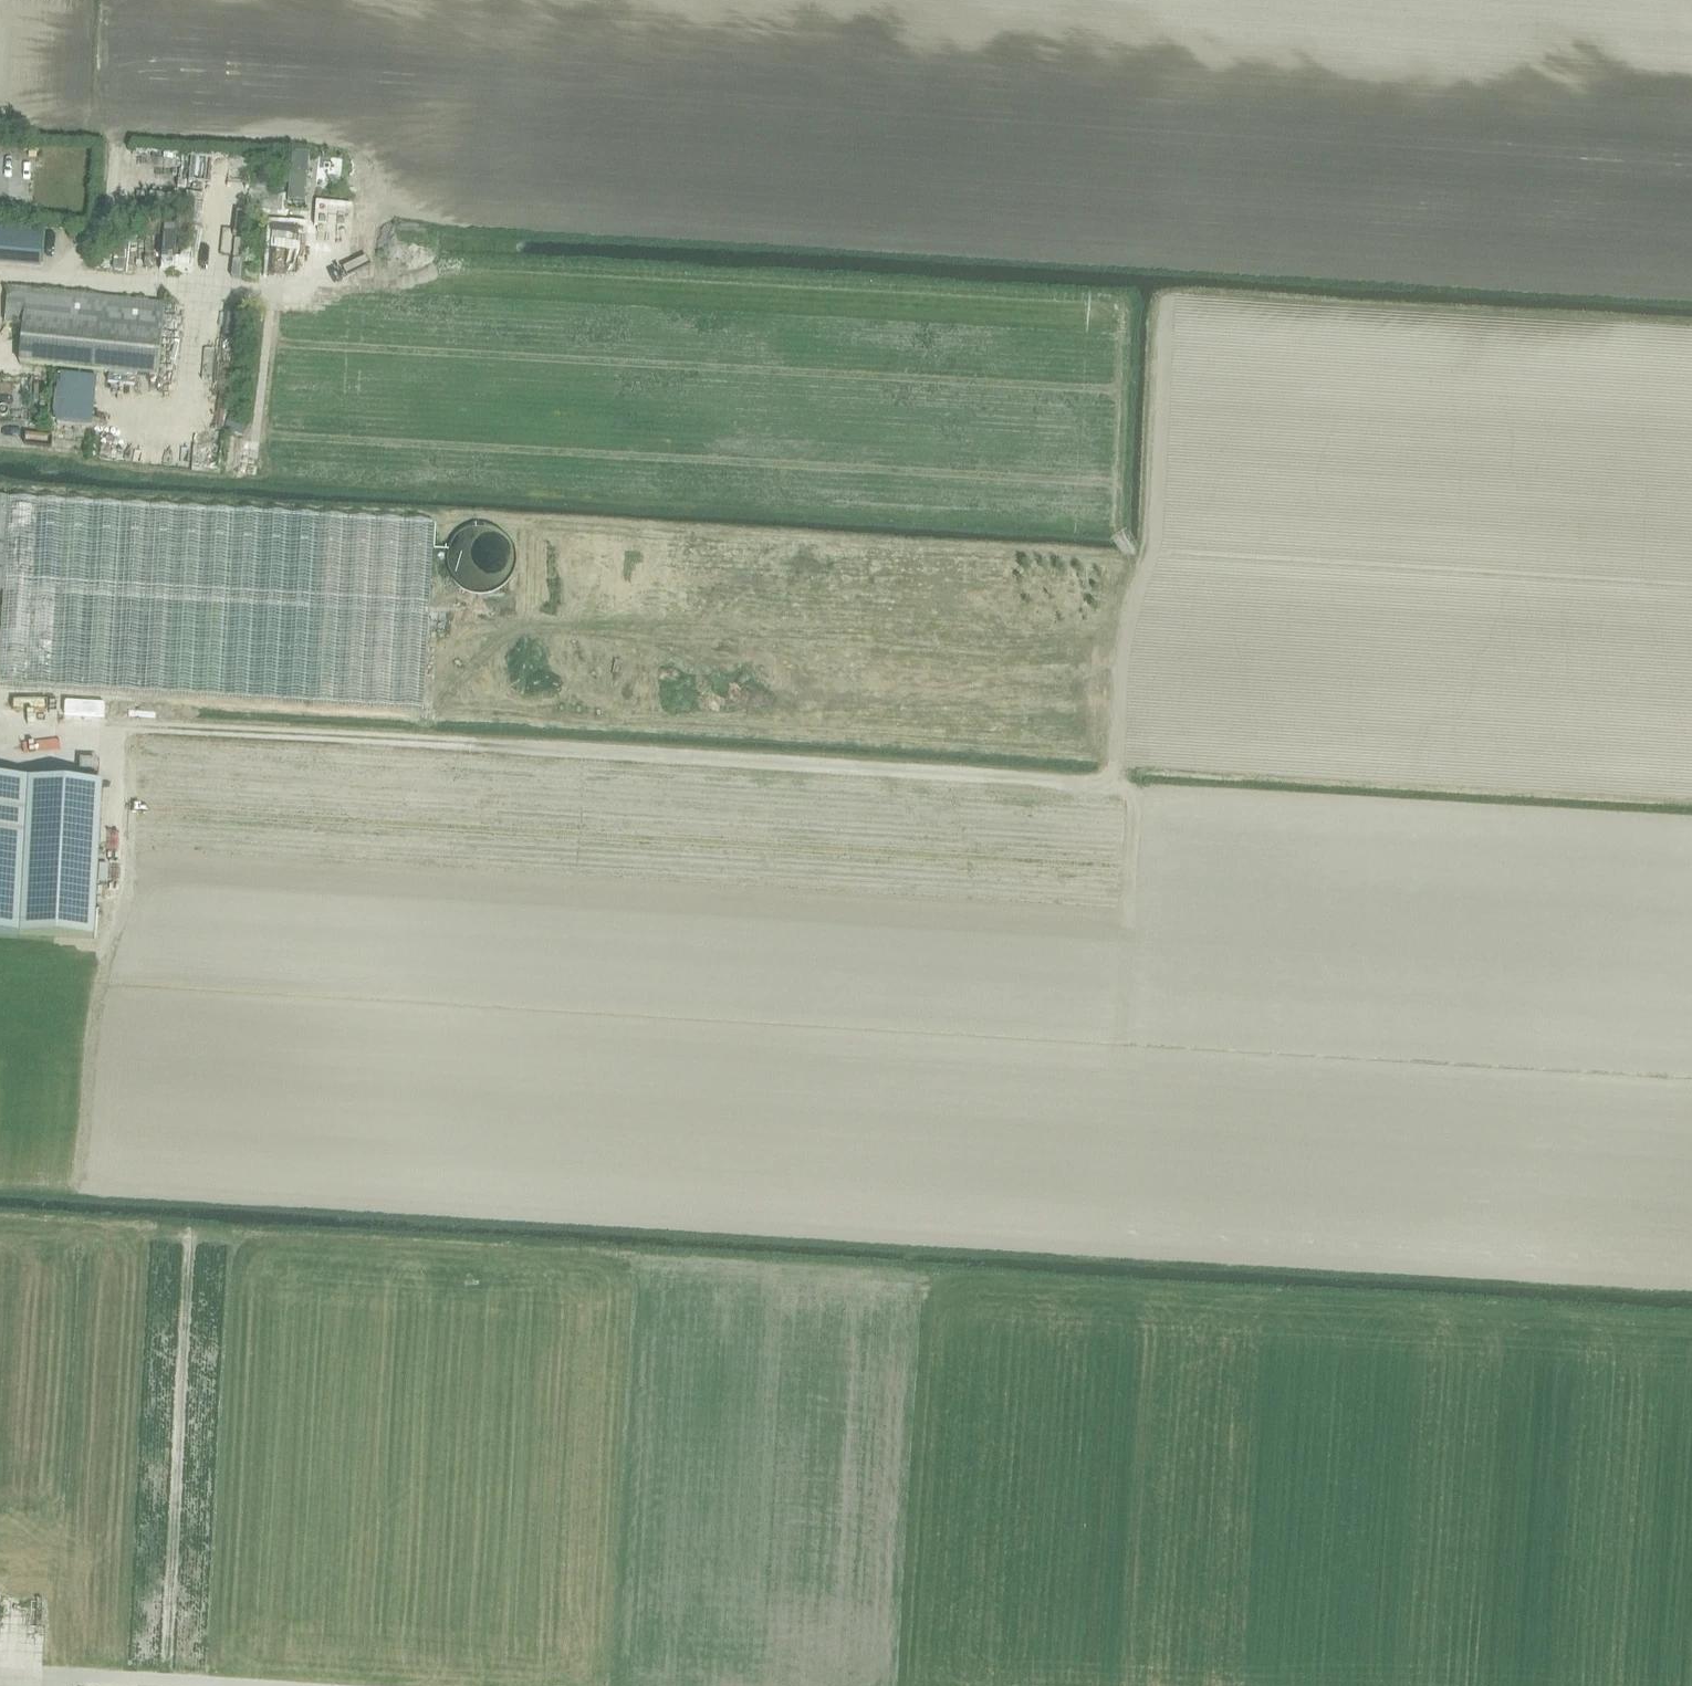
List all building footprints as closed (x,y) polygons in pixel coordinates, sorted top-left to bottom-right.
[(34,292),(26,367),(162,381),(170,306),(34,292)] [(230,414),(224,430),(237,435),(243,419),(230,414)] [(408,713),(423,713),(434,521),(421,520),(0,496),(0,591),(2,592),(4,592),(2,630),(0,670),(0,689),(2,689),(408,713)] [(510,556),(508,545),(506,540),(502,535),(498,530),(491,527),(486,525),(481,524),(474,524),(467,525),(460,529),(456,532),(451,537),(448,543),(446,549),(445,555),(446,561),(448,567),(451,574),(454,578),(458,581),(463,585),(468,587),(475,588),(483,588),(489,586),(495,583),(501,579),(505,573),(507,569),(509,563),(510,556)] [(19,938),(95,943),(100,854),(105,788),(29,783),(0,781),(0,937),(19,938)]
